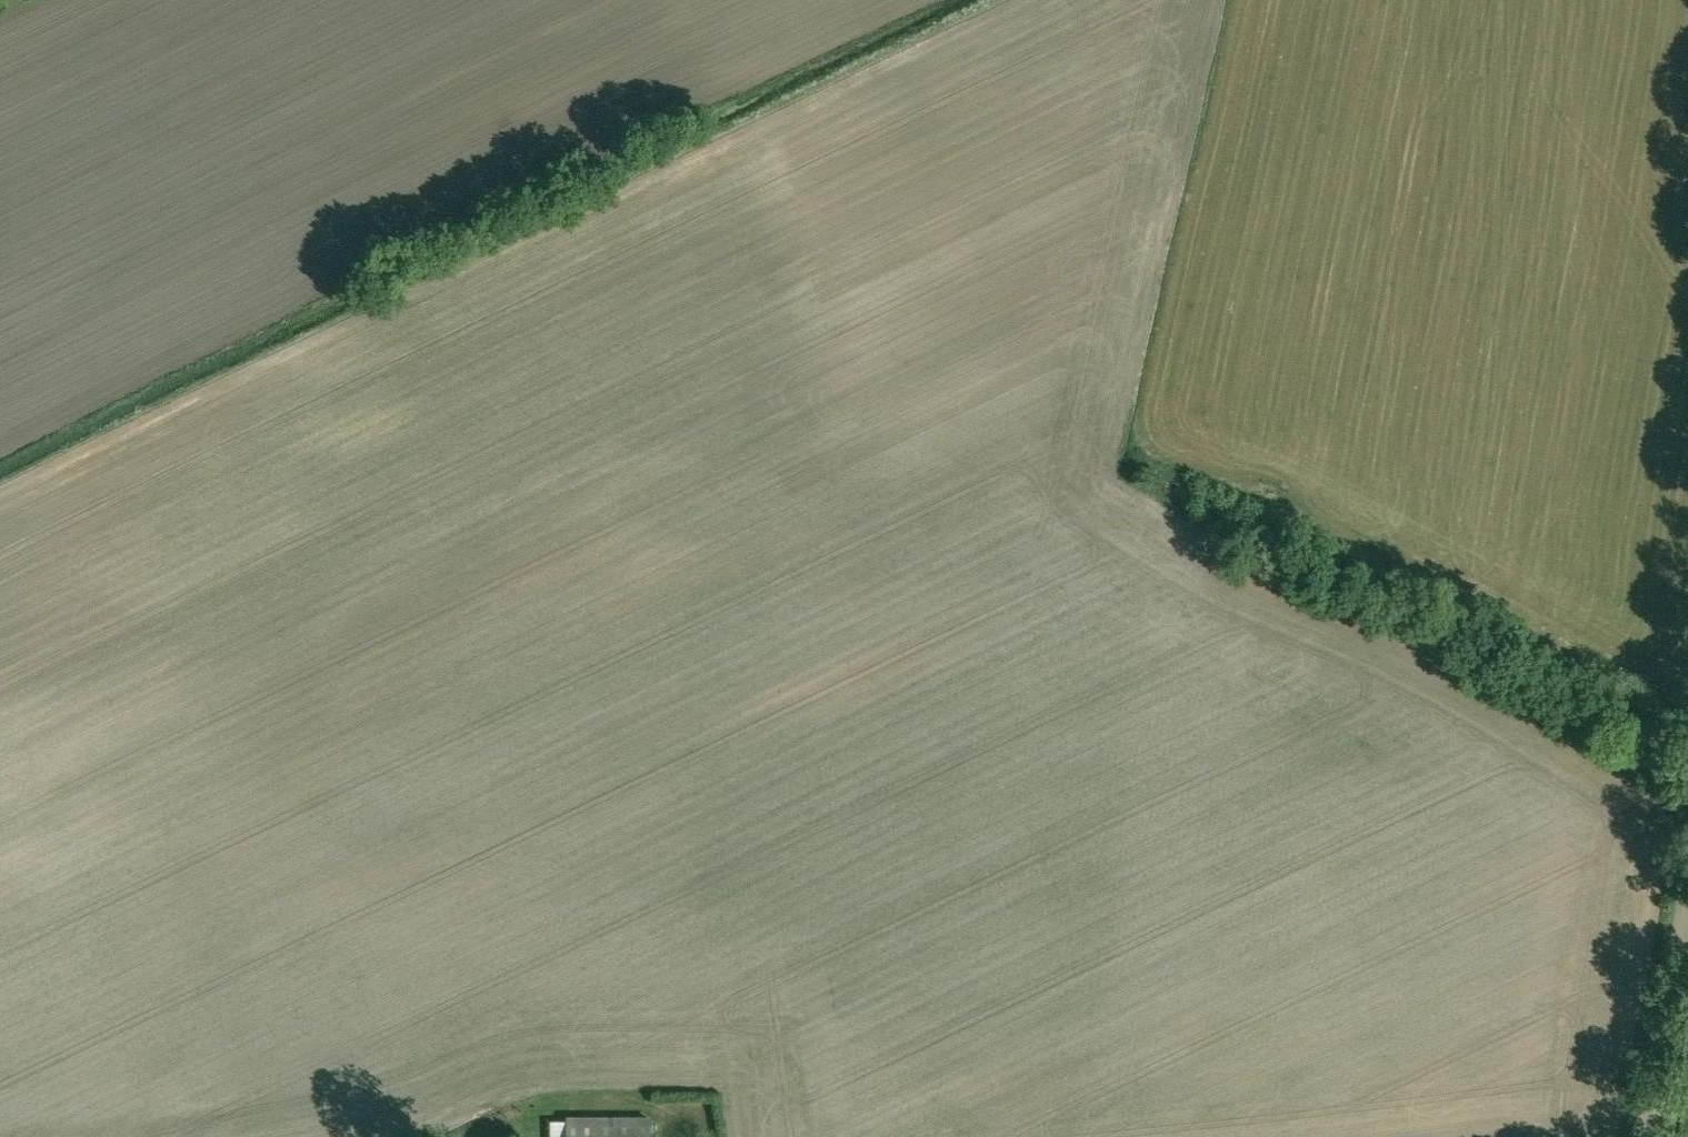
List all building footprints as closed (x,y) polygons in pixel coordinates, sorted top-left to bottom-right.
[(568,1136),(649,1136),(649,1119),(568,1119),(568,1136)]
